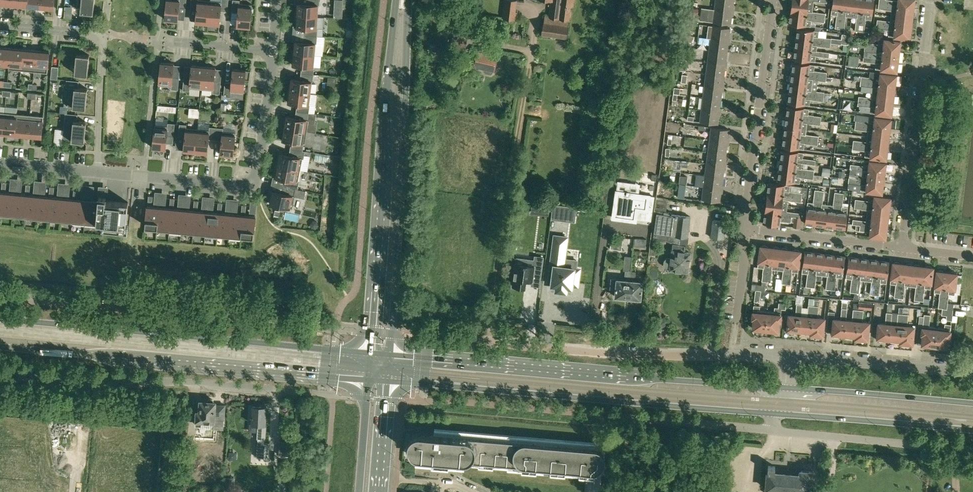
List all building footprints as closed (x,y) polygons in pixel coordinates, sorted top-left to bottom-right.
[(40,8),(54,9),(54,0),(41,0),(40,8)] [(80,11),(93,13),(95,0),(81,0),(80,11)] [(165,19),(178,21),(179,7),(186,8),(186,0),(167,0),(165,19)] [(208,23),(210,0),(208,0),(191,0),(190,8),(197,9),(196,22),(208,23)] [(210,0),(208,23),(219,24),(221,11),(227,11),(228,0),(210,0)] [(252,4),(239,3),(240,0),(233,0),(232,12),(238,12),(237,26),(250,27),(252,4)] [(317,16),(318,5),(319,5),(319,0),(307,0),(306,4),(297,3),(297,15),(317,16)] [(502,18),(517,20),(518,12),(515,12),(517,0),(514,0),(504,0),(502,18)] [(569,20),(571,7),(573,7),(574,0),(548,0),(551,0),(549,17),(545,16),(542,34),(567,38),(569,20)] [(714,10),(732,12),(734,0),(731,0),(716,0),(714,10)] [(837,15),(836,20),(836,25),(835,28),(840,28),(841,21),(844,0),(833,0),(832,9),(831,14),(837,15)] [(841,21),(840,28),(844,29),(845,16),(851,16),(853,0),(844,0),(841,21)] [(861,23),(863,0),(853,0),(851,16),(857,17),(855,30),(860,31),(861,23)] [(861,23),(860,31),(863,31),(865,18),(871,19),(874,0),(863,0),(861,23)] [(887,5),(913,8),(914,0),(898,0),(879,0),(878,4),(887,5)] [(792,3),(791,13),(825,18),(825,14),(812,12),(813,6),(807,5),(792,3)] [(891,16),(912,19),(913,8),(887,5),(886,9),(891,10),(891,16)] [(732,16),(732,12),(714,10),(708,9),(707,21),(713,22),(731,24),(732,16)] [(811,20),(816,21),(828,22),(829,18),(825,18),(791,13),(789,24),(810,26),(811,20)] [(305,28),(304,35),(317,36),(318,28),(317,28),(317,16),(297,15),(296,27),(305,28)] [(877,25),(884,25),(911,28),(912,19),(891,16),(890,22),(877,20),(877,25)] [(707,38),(711,38),(728,41),(730,28),(708,25),(707,38)] [(911,28),(884,25),(877,25),(876,28),(889,30),(888,36),(910,38),(911,28)] [(798,29),(796,38),(830,43),(831,39),(825,38),(823,38),(818,37),(819,31),(815,31),(813,30),(798,29)] [(841,41),(841,44),(843,44),(847,45),(848,45),(848,40),(849,34),(842,34),(841,41)] [(295,41),(294,53),(314,55),(315,43),(316,43),(317,36),(304,35),(304,42),(295,41)] [(711,38),(709,50),(727,53),(728,41),(711,38)] [(796,38),(795,48),(811,50),(816,51),(817,46),(822,46),(830,47),(830,43),(796,38)] [(848,40),(848,45),(865,47),(873,48),(899,51),(899,48),(900,47),(901,43),(900,42),(900,41),(884,39),(879,38),(878,44),(873,43),(848,40)] [(465,51),(467,43),(452,39),(450,47),(465,51)] [(9,69),(11,48),(0,47),(0,64),(9,65),(8,69),(9,69)] [(865,47),(864,51),(872,52),(877,52),(877,58),(882,58),(898,60),(898,59),(899,59),(899,55),(899,54),(899,51),(873,48),(865,47)] [(23,49),(11,48),(9,69),(21,70),(23,49)] [(475,65),(485,67),(484,71),(485,72),(490,73),(492,72),(493,69),(494,69),(497,55),(486,53),(486,50),(478,48),(478,51),(470,49),(467,60),(475,62),(475,65)] [(795,48),(794,59),(809,61),(815,61),(816,56),(821,56),(829,57),(829,53),(821,52),(816,51),(811,50),(795,48)] [(21,70),(34,71),(36,50),(23,49),(21,70)] [(50,51),(36,50),(34,71),(48,73),(50,51)] [(707,62),(725,65),(727,53),(709,50),(707,62)] [(313,66),(314,55),(294,53),(292,65),(302,66),(301,73),(314,74),(314,66),(313,66)] [(75,73),(88,75),(89,55),(76,54),(75,73)] [(863,56),(863,61),(871,62),(876,62),(875,68),(881,69),(897,71),(897,69),(898,69),(898,65),(897,64),(898,60),(882,58),(877,58),(871,57),(863,56)] [(179,77),(173,77),(174,63),(161,62),(159,85),(171,86),(171,89),(178,90),(179,77)] [(707,62),(706,74),(724,76),(725,65),(707,62)] [(793,63),(792,72),(826,76),(827,73),(819,72),(814,71),(814,65),(809,64),(793,63)] [(190,78),(184,78),(183,90),(190,91),(190,88),(201,89),(204,66),(192,65),(190,78)] [(57,79),(59,66),(52,66),(51,78),(57,79)] [(215,67),(204,66),(201,89),(213,90),(213,93),(220,94),(221,81),(214,80),(215,67)] [(250,80),(251,70),(233,68),(232,82),(225,81),(224,96),(231,97),(231,92),(244,93),(245,79),(250,80)] [(861,76),(861,81),(868,82),(895,85),(895,81),(896,80),(896,77),(896,76),(896,75),(880,73),(870,71),(869,77),(861,76)] [(792,72),(791,83),(817,86),(818,81),(826,82),(826,80),(826,76),(792,72)] [(291,79),(289,90),(310,93),(312,82),(313,82),(314,74),(301,73),(300,80),(291,79)] [(722,88),(723,84),(724,76),(706,74),(704,86),(722,88)] [(68,106),(86,108),(87,88),(78,87),(79,81),(66,80),(66,87),(69,87),(68,106)] [(861,81),(860,86),(868,86),(873,87),(872,93),(878,93),(894,96),(894,93),(895,92),(895,89),(895,88),(895,85),(868,82),(861,81)] [(791,83),(790,93),(824,97),(827,97),(830,97),(830,93),(816,91),(817,86),(791,83)] [(704,86),(703,98),(721,100),(722,88),(704,86)] [(309,104),(310,93),(289,90),(288,102),(297,103),(296,111),(309,112),(310,105),(309,104)] [(790,93),(789,103),(804,105),(809,105),(810,99),(823,101),(824,97),(790,93)] [(859,96),(858,101),(866,102),(892,105),(893,101),(894,100),(894,97),(894,96),(878,93),(872,93),(872,98),(866,97),(859,96)] [(703,98),(701,110),(719,112),(721,100),(703,98)] [(858,101),(858,105),(859,105),(859,111),(870,112),(875,113),(891,115),(892,113),(892,112),(893,109),(892,108),(892,105),(866,102),(858,101)] [(786,116),(813,120),(821,121),(821,117),(808,115),(809,109),(788,106),(786,116)] [(718,124),(719,112),(701,110),(700,122),(718,124)] [(286,116),(284,128),(307,132),(309,120),(308,120),(309,112),(296,111),(295,118),(286,116)] [(15,135),(17,113),(5,112),(3,134),(15,135)] [(30,115),(17,113),(15,135),(28,136),(30,115)] [(71,140),(84,141),(86,122),(79,121),(77,121),(78,114),(65,113),(64,121),(63,139),(71,140)] [(44,116),(30,115),(28,136),(42,137),(44,116)] [(855,125),(889,129),(891,119),(856,115),(855,125)] [(821,121),(813,120),(786,116),(785,126),(806,129),(807,124),(820,125),(821,121)] [(155,125),(153,148),(166,149),(166,141),(173,142),(175,123),(168,123),(167,126),(155,125)] [(196,152),(198,129),(186,127),(186,124),(179,124),(178,136),(185,137),(184,151),(196,152)] [(867,136),(872,136),(888,139),(889,129),(855,125),(855,129),(868,131),(867,136)] [(784,136),(810,140),(818,141),(819,136),(806,134),(806,129),(785,126),(784,136)] [(209,139),(215,140),(216,127),(209,127),(209,130),(198,129),(196,152),(207,153),(209,139)] [(216,127),(215,140),(222,140),(220,154),(233,155),(236,132),(223,131),(223,128),(216,127)] [(711,127),(710,139),(728,142),(729,129),(711,127)] [(305,143),(307,132),(284,128),(282,140),(291,141),(290,148),(305,151),(303,150),(304,143),(305,143)] [(817,145),(818,141),(810,140),(784,136),(782,146),(803,149),(804,143),(817,145)] [(887,149),(888,139),(872,136),(867,136),(866,141),(861,141),(853,140),(853,144),(860,145),(887,149)] [(728,142),(710,139),(708,151),(726,154),(728,142)] [(887,149),(860,145),(853,144),(852,149),(865,150),(865,156),(886,159),(887,149)] [(280,153),(278,165),(300,170),(303,158),(304,158),(305,151),(290,148),(289,155),(280,153)] [(802,163),(807,163),(811,164),(815,164),(815,160),(808,159),(807,160),(802,159),(803,153),(782,150),(781,160),(802,163)] [(708,151),(707,163),(725,165),(726,154),(708,151)] [(795,172),(806,174),(813,175),(814,169),(810,169),(801,168),(802,163),(781,160),(779,170),(795,172)] [(857,169),(884,173),(885,162),(864,160),(863,166),(850,164),(850,168),(857,169)] [(707,163),(705,175),(723,178),(725,165),(707,163)] [(298,181),(300,170),(278,165),(275,177),(284,179),(283,186),(298,189),(299,181),(298,181)] [(822,167),(821,175),(830,176),(831,168),(822,167)] [(884,173),(857,169),(850,168),(849,178),(867,180),(883,183),(884,173)] [(779,170),(778,181),(794,183),(799,183),(800,178),(813,179),(813,175),(806,174),(795,172),(779,170)] [(690,176),(680,175),(679,183),(689,185),(690,176)] [(705,175),(704,187),(721,189),(723,178),(705,175)] [(849,178),(848,183),(856,183),(861,184),(860,190),(863,190),(881,193),(883,183),(867,180),(849,178)] [(635,220),(636,219),(637,209),(652,211),(654,196),(638,194),(640,184),(618,181),(613,217),(635,220)] [(790,186),(784,185),(769,183),(767,193),(801,197),(802,192),(789,190),(790,186)] [(848,183),(847,190),(857,191),(857,193),(863,194),(863,190),(860,190),(861,184),(856,183),(848,183)] [(99,201),(97,221),(103,222),(102,228),(122,230),(124,230),(126,230),(128,230),(129,222),(126,222),(128,202),(127,202),(107,200),(107,196),(106,196),(106,193),(107,193),(108,191),(107,191),(107,187),(106,187),(106,191),(106,192),(100,191),(101,186),(100,186),(99,191),(98,192),(100,192),(100,196),(98,195),(98,201),(99,201)] [(298,189),(283,186),(281,193),(272,191),(270,203),(292,208),(295,196),(294,195),(295,188),(298,189)] [(704,187),(702,199),(720,202),(721,189),(704,187)] [(816,190),(814,203),(808,202),(805,223),(816,225),(820,190),(816,190)] [(826,226),(828,210),(828,205),(823,204),(825,191),(820,190),(816,225),(826,226)] [(836,227),(845,228),(848,207),(843,206),(844,194),(849,195),(850,191),(840,190),(840,192),(836,227)] [(5,192),(3,192),(1,212),(13,213),(15,193),(5,192)] [(836,227),(840,192),(836,192),(834,205),(828,205),(828,210),(826,226),(836,227)] [(13,213),(25,214),(27,194),(25,194),(15,193),(13,213)] [(787,206),(788,201),(801,202),(801,197),(767,193),(766,203),(787,206)] [(29,194),(27,194),(25,214),(37,216),(39,195),(29,194)] [(37,216),(49,217),(51,196),(49,196),(39,195),(37,216)] [(857,200),(856,204),(889,208),(890,198),(869,195),(868,202),(857,200)] [(63,198),(53,197),(51,196),(49,217),(61,218),(63,198)] [(73,219),(75,199),(73,199),(63,198),(61,218),(73,219)] [(73,219),(85,220),(87,200),(77,199),(75,199),(73,219)] [(87,200),(85,220),(97,221),(99,201),(98,201),(97,201),(90,200),(87,200)] [(766,203),(765,213),(795,216),(801,217),(801,213),(786,212),(787,206),(766,203)] [(553,204),(551,218),(566,220),(568,206),(553,204)] [(867,210),(866,216),(888,218),(889,208),(856,204),(852,204),(851,208),(867,210)] [(145,226),(158,227),(160,207),(147,206),(145,226)] [(170,228),(171,208),(169,208),(160,207),(158,227),(170,228)] [(183,209),(174,208),(171,208),(170,228),(181,229),(183,209)] [(181,229),(193,230),(195,210),(193,210),(183,209),(181,229)] [(195,210),(193,230),(205,232),(207,211),(198,210),(195,210)] [(217,233),(219,213),(217,212),(207,211),(205,232),(217,233)] [(217,233),(229,234),(231,214),(221,213),(219,213),(217,233)] [(671,214),(671,215),(657,213),(654,233),(674,236),(671,258),(667,257),(665,259),(664,260),(664,265),(665,267),(666,268),(670,268),(669,270),(688,272),(691,253),(685,252),(686,245),(685,243),(688,242),(687,238),(688,238),(691,217),(671,214)] [(794,222),(795,216),(765,213),(763,223),(779,225),(780,220),(794,222)] [(241,235),(243,215),(241,215),(231,214),(229,234),(241,235)] [(256,216),(245,215),(243,215),(241,235),(254,236),(256,216)] [(850,224),(887,228),(888,218),(866,216),(866,221),(851,219),(850,224)] [(730,222),(714,220),(712,237),(724,239),(726,226),(729,227),(730,222)] [(870,236),(882,238),(885,238),(887,228),(850,224),(849,234),(855,234),(855,229),(870,231),(870,236)] [(556,290),(557,290),(564,291),(566,292),(567,287),(571,288),(572,285),(577,286),(579,269),(577,269),(563,267),(564,258),(567,237),(555,236),(549,282),(552,283),(552,285),(556,286),(556,290)] [(621,250),(623,239),(612,238),(610,249),(621,250)] [(634,240),(633,247),(644,248),(645,241),(634,240)] [(751,290),(756,290),(762,291),(765,292),(766,281),(771,247),(767,247),(766,246),(763,245),(762,246),(760,246),(758,262),(758,267),(763,268),(761,285),(752,284),(751,290)] [(775,247),(774,247),(771,247),(766,281),(770,281),(772,269),(778,269),(780,248),(779,248),(778,247),(775,247)] [(780,248),(778,269),(783,270),(782,283),(786,284),(790,249),(787,249),(786,248),(782,248),(780,248)] [(801,251),(799,251),(798,250),(795,249),(794,250),(790,249),(786,284),(790,284),(792,271),(798,272),(801,251)] [(805,251),(802,267),(802,272),(807,273),(806,286),(810,287),(815,252),(805,251)] [(814,287),(815,280),(816,274),(822,275),(825,254),(815,252),(810,287),(814,287)] [(826,289),(830,289),(831,282),(835,255),(825,254),(822,275),(827,276),(826,289)] [(835,255),(831,282),(830,289),(834,290),(836,277),(842,278),(845,256),(835,255)] [(524,264),(516,263),(513,286),(525,288),(525,283),(526,280),(532,281),(533,277),(541,278),(543,257),(535,256),(534,259),(533,266),(526,265),(526,264),(524,264)] [(615,296),(628,298),(631,270),(632,257),(625,257),(623,270),(625,271),(625,276),(628,276),(627,280),(624,280),(617,279),(612,279),(611,288),(616,289),(615,296)] [(846,278),(852,279),(850,292),(855,292),(859,258),(849,257),(846,278)] [(866,281),(867,275),(869,259),(859,258),(855,292),(859,293),(860,280),(866,281)] [(878,260),(869,259),(867,275),(866,281),(871,281),(870,294),(875,295),(878,260)] [(878,295),(880,282),(886,283),(889,262),(878,260),(875,295),(878,295)] [(895,262),(893,262),(890,283),(896,284),(894,297),(899,298),(900,290),(903,263),(899,263),(899,262),(895,262)] [(903,263),(900,290),(899,298),(903,298),(904,285),(911,286),(913,265),(912,265),(911,263),(907,263),(907,264),(903,263)] [(919,300),(920,292),(923,266),(919,265),(918,264),(915,264),(914,265),(913,265),(911,286),(916,286),(914,300),(919,300)] [(930,291),(931,283),(933,267),(931,267),(931,266),(927,266),(923,266),(920,292),(919,300),(918,303),(928,305),(929,301),(923,300),(924,291),(930,291)] [(636,271),(631,270),(628,298),(641,299),(642,282),(632,281),(632,277),(635,277),(636,271)] [(938,271),(937,271),(934,292),(940,293),(938,308),(942,308),(943,305),(947,272),(943,271),(943,270),(939,270),(938,271)] [(948,302),(949,294),(954,294),(957,273),(955,273),(955,272),(951,271),(950,272),(947,272),(943,305),(942,308),(953,309),(953,303),(948,302)] [(796,304),(795,315),(789,315),(787,331),(799,333),(801,316),(802,309),(803,295),(787,294),(787,295),(786,298),(796,299),(795,304),(796,304)] [(784,327),(784,324),(785,313),(781,313),(781,309),(785,309),(786,298),(787,295),(784,295),(784,300),(779,299),(778,307),(774,307),(774,312),(768,311),(766,330),(778,331),(778,327),(784,327)] [(811,334),(813,317),(815,299),(814,299),(814,298),(809,298),(808,310),(802,309),(801,316),(799,333),(811,334)] [(824,318),(817,317),(819,300),(815,299),(813,317),(811,334),(822,335),(824,318)] [(859,302),(859,304),(856,338),(867,339),(869,322),(862,321),(863,310),(864,310),(864,309),(872,309),(872,303),(859,302)] [(852,320),(846,320),(845,337),(856,338),(859,304),(853,303),(852,320)] [(886,312),(885,323),(878,323),(877,340),(889,341),(890,324),(892,303),(888,303),(887,312),(886,312)] [(753,328),(766,330),(768,311),(760,311),(760,306),(754,305),(753,318),(754,318),(753,328)] [(901,342),(902,325),(903,314),(902,314),(903,308),(899,307),(898,313),(897,324),(890,324),(889,341),(901,342)] [(840,319),(834,319),(834,312),(828,311),(826,332),(832,333),(832,336),(845,337),(846,320),(847,308),(841,308),(840,319)] [(917,315),(919,316),(916,344),(934,345),(936,327),(929,326),(931,314),(925,313),(924,315),(922,315),(923,312),(920,312),(920,308),(917,308),(917,315)] [(951,319),(953,309),(942,308),(942,315),(947,315),(946,319),(951,319)] [(903,314),(902,325),(901,342),(912,343),(914,326),(907,325),(908,314),(903,314)] [(943,328),(936,327),(934,345),(946,347),(948,336),(949,336),(951,323),(944,323),(943,328)] [(226,403),(214,401),(214,400),(214,399),(213,399),(213,398),(212,398),(211,398),(210,398),(210,399),(209,399),(208,400),(208,401),(200,401),(200,411),(197,411),(196,426),(198,426),(199,428),(214,429),(214,421),(215,419),(225,420),(226,403)] [(266,406),(252,405),(251,423),(265,424),(266,406)] [(267,426),(257,426),(256,458),(266,458),(267,426)] [(593,471),(594,470),(595,470),(597,470),(598,469),(600,469),(601,468),(602,466),(603,465),(604,463),(605,462),(605,461),(605,459),(605,457),(605,456),(604,454),(604,453),(603,451),(602,450),(600,449),(599,448),(597,447),(596,447),(595,447),(421,432),(419,432),(417,432),(416,432),(414,433),(413,434),(411,435),(410,436),(409,438),(408,439),(408,441),(408,443),(408,444),(408,446),(408,448),(409,449),(410,451),(411,452),(412,453),(414,454),(415,455),(417,455),(418,456),(450,458),(593,471)] [(291,456),(292,442),(280,441),(279,455),(291,456)] [(768,465),(766,491),(809,491),(811,471),(800,470),(800,474),(791,473),(791,469),(784,469),(784,473),(775,472),(775,466),(768,465)] [(225,477),(223,489),(234,490),(235,477),(225,477)]
